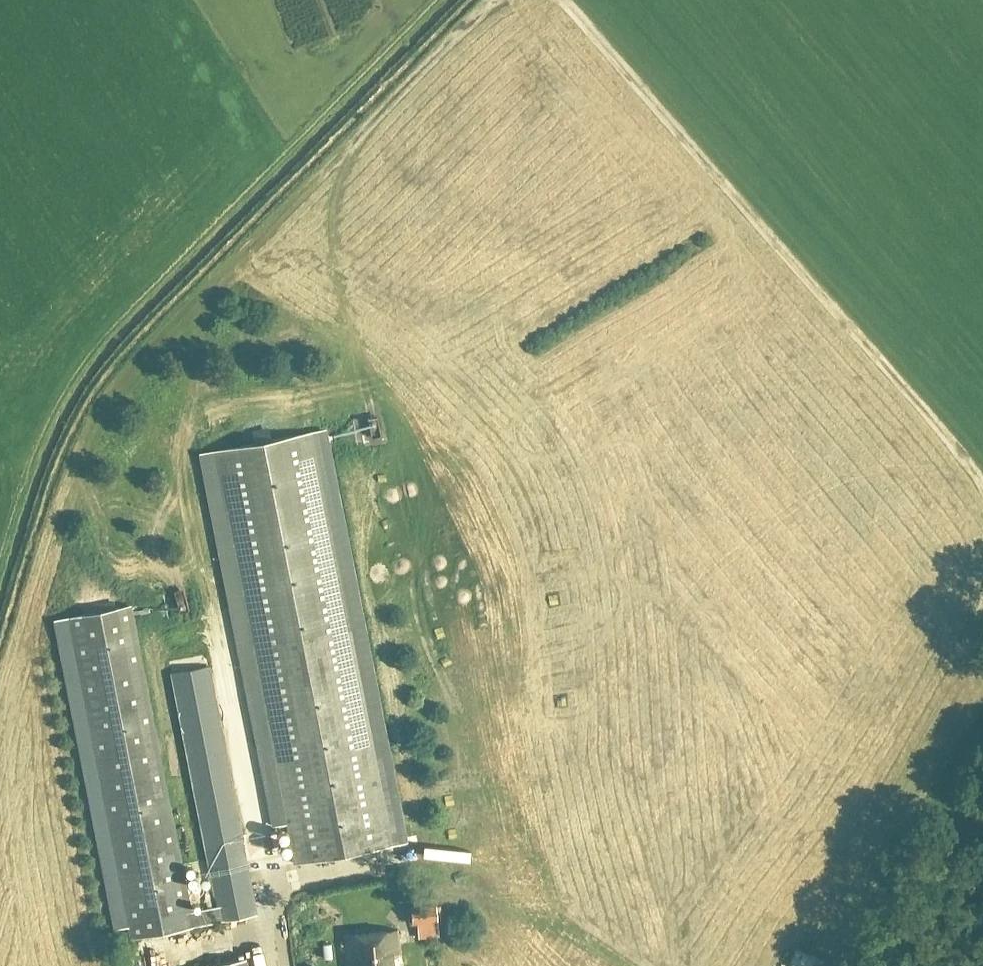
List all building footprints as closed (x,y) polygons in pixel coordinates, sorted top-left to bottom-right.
[(296,865),(404,843),(325,446),(204,470),(275,828),(288,825),(296,865)] [(85,616),(69,619),(129,926),(132,939),(155,935),(257,914),(246,862),(209,870),(216,907),(191,912),(191,909),(186,887),(182,865),(134,620),(132,607),(117,609),(85,616)] [(260,851),(251,809),(189,822),(197,863),(260,851)] [(437,906),(411,908),(413,924),(438,921),(437,906)] [(398,930),(345,935),(348,965),(402,965),(398,930)]
